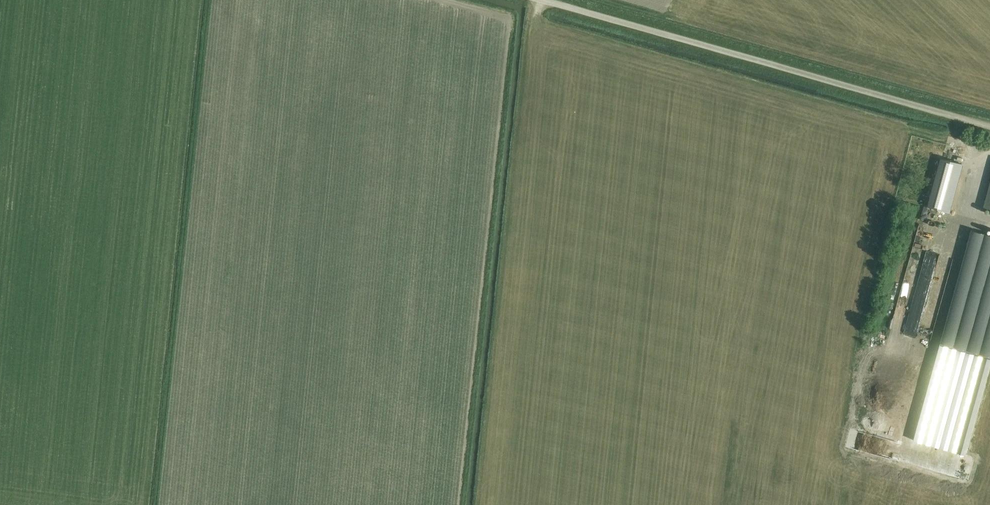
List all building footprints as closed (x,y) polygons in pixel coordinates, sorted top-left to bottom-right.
[(940,345),(989,358),(989,234),(972,229),(941,343),(940,345)] [(914,441),(965,455),(989,366),(989,358),(940,345),(914,441)]
